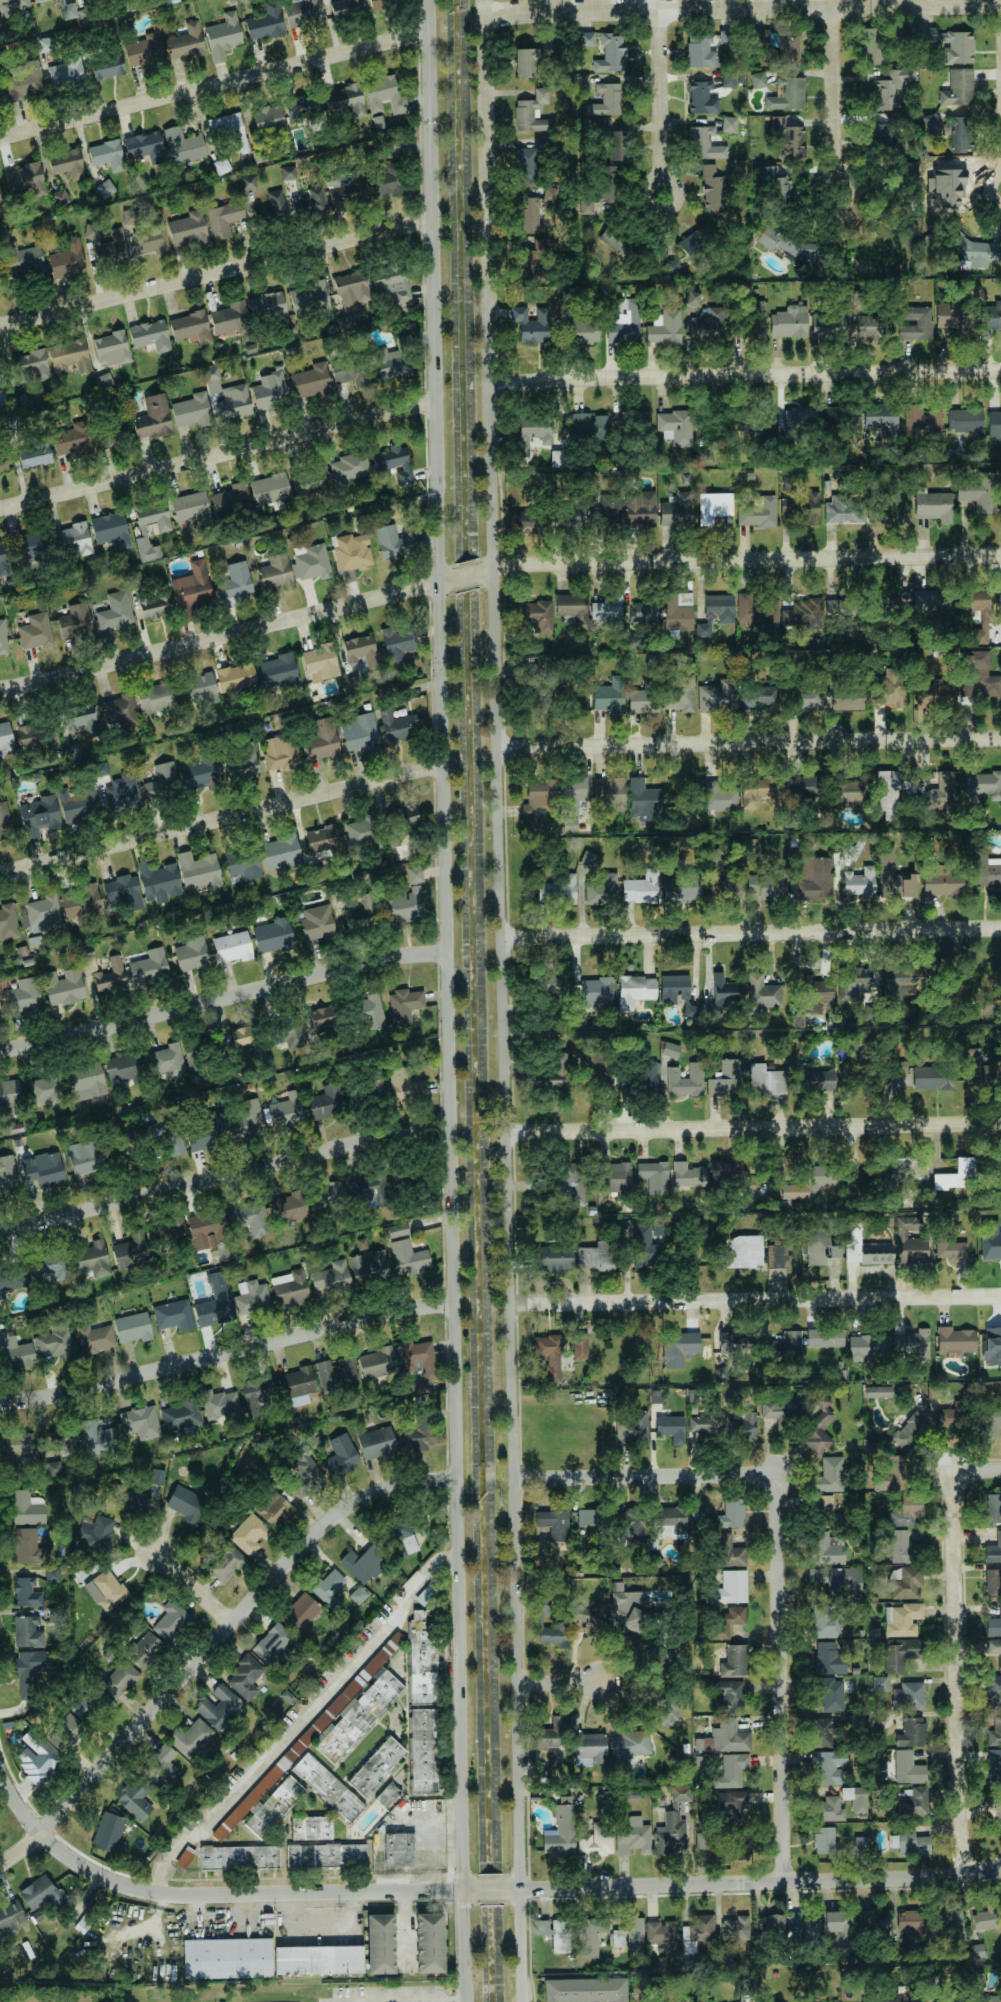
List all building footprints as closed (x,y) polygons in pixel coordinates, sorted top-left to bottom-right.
[(18,17),(16,7),(30,4),(29,0),(0,0),(0,21),(18,17)] [(287,28),(324,24),(321,0),(284,0),(287,28)] [(334,18),(364,13),(362,0),(342,0),(331,2),(334,18)] [(389,0),(369,0),(371,11),(391,6),(389,0)] [(245,18),(249,41),(285,34),(279,1),(266,4),(268,14),(245,18)] [(77,17),(75,2),(61,4),(63,19),(77,17)] [(78,10),(82,23),(95,19),(92,6),(78,10)] [(205,27),(213,63),(226,60),(224,49),(243,44),(235,10),(223,13),(225,22),(205,27)] [(164,39),(169,60),(205,53),(198,19),(185,22),(187,34),(164,39)] [(883,64),(881,28),(862,28),(863,64),(883,64)] [(128,67),(164,60),(158,31),(144,34),(145,39),(124,43),(128,67)] [(719,44),(733,44),(733,31),(719,31),(719,44)] [(972,64),(973,32),(942,31),(941,63),(972,64)] [(594,46),(594,32),(581,33),(582,46),(594,46)] [(768,41),(767,32),(755,33),(756,42),(768,41)] [(779,32),(780,67),(801,66),(800,32),(779,32)] [(603,59),(593,60),(593,72),(624,71),(623,33),(599,33),(599,46),(603,46),(603,59)] [(717,67),(716,50),(711,50),(711,35),(688,36),(688,67),(717,67)] [(38,52),(53,51),(53,38),(38,38),(38,52)] [(559,41),(542,41),(543,57),(559,57),(559,41)] [(515,49),(516,77),(538,76),(537,48),(515,49)] [(89,60),(95,81),(126,73),(120,52),(89,60)] [(9,101),(9,99),(45,91),(38,59),(21,62),(24,74),(2,78),(0,68),(0,103),(9,101)] [(48,63),(51,88),(84,85),(81,59),(48,63)] [(973,68),(949,69),(949,91),(939,91),(940,105),(973,105),(973,68)] [(890,69),(890,80),(876,80),(876,110),(894,110),(894,88),(903,88),(903,81),(916,81),(916,69),(890,69)] [(752,89),(767,87),(765,72),(751,73),(752,89)] [(370,114),(383,111),(381,102),(389,101),(392,115),(409,112),(405,95),(399,96),(394,74),(363,81),(370,114)] [(736,88),(736,74),(722,74),(722,87),(736,88)] [(576,90),(590,89),(589,75),(576,76),(576,90)] [(804,78),(777,77),(776,87),(782,87),(782,97),(765,97),(765,109),(804,109),(804,78)] [(719,113),(718,97),(712,98),(711,81),(689,82),(690,113),(719,113)] [(359,83),(323,92),(328,114),(352,108),(354,118),(367,115),(359,83)] [(622,114),(621,83),(602,84),(602,103),(587,104),(587,115),(622,114)] [(515,131),(552,131),(552,119),(539,119),(539,104),(549,104),(548,88),(534,88),(534,100),(515,100),(515,131)] [(285,98),(287,118),(321,116),(320,96),(285,98)] [(258,134),(285,125),(278,102),(251,111),(258,134)] [(208,119),(212,138),(232,133),(237,155),(249,152),(239,112),(208,119)] [(920,116),(923,132),(940,128),(937,113),(920,116)] [(737,117),(723,117),(722,132),(736,132),(737,117)] [(779,158),(803,158),(803,126),(786,126),(786,117),(772,117),(772,131),(780,131),(779,158)] [(951,151),(970,152),(971,117),(952,117),(951,151)] [(868,124),(869,145),(894,144),(893,123),(868,124)] [(206,158),(202,135),(183,138),(180,126),(164,128),(170,164),(206,158)] [(697,159),(727,158),(727,145),(710,146),(709,135),(716,135),(715,126),(690,127),(690,144),(697,143),(697,159)] [(611,160),(629,160),(630,131),(612,130),(611,160)] [(127,158),(149,154),(151,164),(165,162),(159,131),(123,138),(127,158)] [(516,183),(542,184),(543,138),(534,137),(534,149),(517,148),(516,183)] [(92,167),(109,163),(112,173),(126,170),(119,139),(87,146),(92,167)] [(51,174),(68,171),(71,181),(85,178),(79,149),(47,156),(51,174)] [(218,176),(231,169),(225,157),(212,163),(218,176)] [(4,169),(9,192),(44,185),(39,162),(4,169)] [(394,194),(401,194),(400,163),(386,163),(387,186),(394,186),(394,194)] [(716,164),(702,164),(704,209),(712,209),(712,213),(725,212),(724,176),(716,176),(716,164)] [(295,166),(281,167),(282,180),(296,179),(295,166)] [(790,178),(777,178),(776,166),(764,166),(765,182),(773,182),(774,201),(790,200),(790,178)] [(326,178),(332,207),(363,200),(356,171),(326,178)] [(257,189),(255,175),(241,177),(242,186),(247,185),(248,190),(257,189)] [(104,199),(116,190),(108,179),(96,187),(104,199)] [(594,214),(594,202),(620,203),(620,183),(598,182),(598,198),(580,197),(580,214),(594,214)] [(308,187),(309,197),(293,198),(294,214),(326,212),(325,187),(308,187)] [(50,193),(56,207),(70,201),(64,188),(50,193)] [(271,215),(286,214),(283,190),(268,192),(271,215)] [(540,233),(539,197),(520,198),(521,233),(540,233)] [(232,236),(228,223),(246,218),(240,199),(204,210),(214,241),(232,236)] [(172,248),(208,241),(201,209),(188,212),(189,217),(167,222),(172,248)] [(122,227),(110,229),(112,241),(102,243),(98,224),(86,226),(93,264),(128,258),(122,227)] [(756,239),(770,251),(777,244),(808,269),(821,253),(790,228),(783,237),(768,225),(756,239)] [(677,244),(693,264),(715,248),(700,227),(677,244)] [(143,235),(148,255),(169,251),(165,230),(143,235)] [(554,239),(535,239),(535,250),(518,249),(518,280),(538,280),(538,264),(548,264),(548,247),(554,247),(554,239)] [(51,253),(54,275),(84,271),(81,240),(67,241),(68,251),(51,253)] [(40,245),(17,250),(15,241),(4,243),(11,276),(45,269),(40,245)] [(411,300),(402,264),(369,272),(375,295),(392,291),(395,304),(411,300)] [(359,303),(371,300),(364,270),(332,277),(337,297),(341,296),(345,313),(361,309),(359,303)] [(334,318),(324,280),(288,289),(295,315),(314,311),(317,322),(334,318)] [(249,297),(253,318),(286,311),(282,290),(249,297)] [(575,292),(563,291),(562,305),(573,306),(575,292)] [(700,293),(687,291),(685,305),(698,306),(700,293)] [(640,343),(639,298),(617,299),(617,323),(606,323),(607,343),(640,343)] [(1000,329),(1000,299),(984,299),(984,329),(1000,329)] [(228,303),(229,308),(210,312),(215,336),(249,328),(242,300),(228,303)] [(741,337),(765,336),(764,300),(746,301),(746,327),(740,328),(741,337)] [(936,328),(955,327),(955,333),(968,333),(967,303),(936,304),(936,328)] [(807,337),(808,305),(786,305),(786,311),(771,311),(771,337),(807,337)] [(549,308),(536,308),(537,320),(528,320),(527,306),(510,307),(511,322),(519,321),(520,344),(549,344),(549,308)] [(723,338),(724,307),(707,307),(707,313),(699,313),(699,318),(690,318),(690,337),(723,338)] [(899,307),(900,340),(932,339),(932,307),(899,307)] [(681,309),(662,309),(662,315),(653,315),(653,326),(646,325),(646,342),(680,343),(681,309)] [(169,318),(174,341),(189,337),(190,341),(198,339),(199,346),(212,343),(205,310),(169,318)] [(812,339),(830,338),(830,332),(849,332),(848,314),(812,315),(812,339)] [(339,331),(353,328),(351,315),(336,318),(339,331)] [(858,337),(890,335),(889,315),(857,317),(858,337)] [(172,350),(164,319),(128,328),(133,349),(153,343),(156,354),(172,350)] [(599,321),(566,320),(566,343),(599,344),(599,321)] [(131,360),(123,328),(111,331),(112,334),(93,338),(100,368),(131,360)] [(381,380),(416,371),(406,334),(395,338),(398,350),(387,352),(386,346),(373,350),(381,380)] [(49,345),(54,370),(77,366),(78,374),(92,371),(85,338),(49,345)] [(50,379),(45,349),(13,355),(18,377),(35,374),(36,381),(50,379)] [(335,385),(354,380),(356,388),(370,385),(363,352),(329,359),(335,385)] [(331,394),(326,361),(311,363),(312,370),(291,373),(295,398),(318,394),(318,396),(331,394)] [(204,368),(207,394),(221,392),(218,366),(204,368)] [(255,409),(288,403),(282,370),(258,375),(260,385),(251,387),(255,409)] [(221,388),(223,400),(217,401),(221,420),(252,413),(246,383),(221,388)] [(176,427),(196,422),(197,427),(213,424),(205,390),(191,394),(192,398),(170,404),(176,427)] [(143,397),(147,415),(132,418),(137,441),(172,433),(164,392),(143,397)] [(864,404),(864,428),(883,428),(883,437),(897,437),(898,404),(864,404)] [(775,410),(738,409),(738,429),(774,430),(775,410)] [(941,434),(941,409),(905,410),(905,435),(941,434)] [(949,432),(972,431),(972,439),(983,439),(983,409),(948,409),(949,432)] [(858,434),(859,410),(840,410),(839,434),(858,434)] [(692,447),(691,411),(656,412),(657,431),(672,430),(672,447),(692,447)] [(1000,445),(1000,412),(989,412),(989,436),(995,436),(995,445),(1000,445)] [(609,436),(608,415),(590,416),(590,413),(572,413),(573,438),(609,436)] [(519,439),(541,439),(541,445),(553,444),(552,417),(519,418),(519,439)] [(56,457),(92,449),(87,423),(50,430),(56,457)] [(52,463),(47,434),(33,436),(35,448),(17,451),(20,468),(52,463)] [(371,452),(376,476),(387,474),(387,471),(395,469),(398,486),(414,483),(405,445),(371,452)] [(9,470),(3,450),(0,451),(0,472),(9,470)] [(371,474),(364,451),(329,461),(335,484),(371,474)] [(551,467),(563,467),(563,451),(551,451),(551,467)] [(296,497),(331,489),(326,466),(291,474),(296,497)] [(292,498),(285,472),(249,481),(256,507),(292,498)] [(957,481),(957,500),(976,500),(976,514),(995,514),(995,472),(976,472),(976,481),(957,481)] [(232,490),(211,494),(216,515),(251,507),(245,481),(230,484),(232,490)] [(927,493),(926,487),(915,488),(916,518),(939,517),(939,524),(952,524),(951,493),(927,493)] [(169,499),(175,522),(195,518),(197,525),(212,522),(205,491),(169,499)] [(656,491),(639,491),(639,497),(625,497),(624,524),(655,525),(656,491)] [(780,498),(781,523),(806,523),(806,525),(820,525),(819,491),(807,492),(807,497),(780,498)] [(660,526),(690,526),(691,493),(668,493),(668,503),(660,502),(660,526)] [(732,493),(699,493),(699,525),(714,525),(713,516),(733,515),(732,493)] [(909,493),(891,493),(890,521),(908,522),(909,493)] [(620,521),(621,494),(600,494),(600,509),(595,509),(595,520),(620,521)] [(776,526),(775,495),(753,496),(753,506),(739,506),(740,526),(776,526)] [(825,524),(863,523),(863,500),(851,500),(850,495),(831,496),(831,503),(825,503),(825,524)] [(585,526),(586,499),(562,499),(562,526),(585,526)] [(172,530),(165,501),(135,507),(141,537),(135,538),(141,562),(162,558),(159,545),(150,547),(148,536),(172,530)] [(90,518),(95,543),(117,540),(118,549),(130,547),(124,512),(90,518)] [(547,529),(546,512),(510,514),(511,530),(547,529)] [(55,531),(61,558),(92,551),(86,520),(70,524),(71,528),(55,531)] [(412,535),(398,538),(394,523),(375,528),(383,561),(416,554),(412,535)] [(338,573),(374,566),(367,532),(336,539),(337,546),(333,547),(338,573)] [(38,534),(17,535),(18,566),(39,566),(38,534)] [(9,575),(4,542),(0,542),(0,576),(9,575)] [(332,577),(325,542),(293,548),(299,580),(318,576),(319,580),(332,577)] [(261,590),(293,584),(287,552),(267,556),(269,565),(257,567),(261,590)] [(192,575),(171,579),(176,610),(212,604),(205,558),(190,561),(192,575)] [(254,595),(246,560),(226,565),(230,579),(215,583),(219,600),(233,597),(234,600),(254,595)] [(106,594),(110,609),(95,612),(100,633),(134,625),(126,589),(106,594)] [(873,607),(908,606),(908,590),(873,591),(873,607)] [(914,591),(914,611),(951,610),(951,590),(914,591)] [(989,611),(990,591),(965,590),(965,618),(973,618),(973,611),(989,611)] [(738,624),(778,623),(778,602),(756,603),(756,592),(737,592),(738,624)] [(692,593),(664,593),(664,630),(690,630),(690,608),(693,608),(692,593)] [(141,618),(172,616),(170,594),(140,596),(141,618)] [(556,595),(556,616),(575,616),(575,623),(587,622),(587,594),(556,595)] [(603,602),(591,603),(591,620),(603,620),(603,628),(623,628),(622,594),(603,594),(603,602)] [(734,595),(706,595),(706,623),(696,623),(696,637),(714,637),(714,624),(734,624),(734,595)] [(821,599),(793,600),(793,610),(782,610),(782,626),(799,625),(799,630),(822,629),(821,599)] [(851,599),(826,600),(827,618),(851,617),(851,599)] [(552,601),(517,603),(518,622),(532,621),(532,634),(553,633),(552,601)] [(67,606),(69,614),(57,617),(62,639),(94,633),(87,602),(67,606)] [(658,622),(657,602),(630,603),(630,622),(658,622)] [(21,618),(26,638),(38,635),(41,648),(54,645),(47,612),(21,618)] [(385,662),(407,661),(406,652),(416,652),(415,627),(383,628),(385,662)] [(348,666),(361,662),(364,671),(380,666),(371,633),(341,642),(348,666)] [(312,683),(340,676),(332,644),(301,651),(306,674),(310,673),(312,683)] [(988,651),(969,651),(969,680),(958,680),(958,696),(1000,697),(1000,676),(988,676),(988,651)] [(257,662),(260,687),(283,684),(283,686),(298,684),(294,652),(276,654),(276,660),(257,662)] [(215,670),(220,693),(257,685),(252,661),(215,670)] [(903,670),(883,671),(884,689),(875,689),(875,703),(895,702),(895,708),(904,708),(903,670)] [(553,714),(554,676),(537,675),(535,713),(553,714)] [(593,710),(610,710),(610,714),(624,714),(625,676),(611,675),(611,686),(593,685),(593,710)] [(696,679),(665,678),(664,708),(682,709),(682,712),(694,713),(696,679)] [(719,686),(699,685),(698,712),(713,712),(713,708),(736,709),(736,679),(719,679),(719,686)] [(142,715),(164,709),(166,715),(179,712),(172,681),(136,689),(142,715)] [(657,713),(658,682),(645,681),(644,690),(629,690),(628,712),(657,713)] [(916,684),(916,705),(956,704),(956,684),(916,684)] [(832,685),(832,709),(860,709),(861,685),(832,685)] [(779,687),(752,686),(752,707),(778,708),(779,687)] [(822,709),(822,686),(787,686),(787,709),(822,709)] [(102,701),(105,721),(136,717),(132,691),(120,693),(121,698),(102,701)] [(88,738),(100,735),(92,703),(62,711),(68,733),(77,731),(76,727),(85,724),(88,738)] [(385,742),(420,736),(416,714),(392,718),(391,709),(380,711),(385,742)] [(353,716),(354,721),(340,725),(346,751),(361,748),(361,750),(381,746),(373,711),(353,716)] [(8,720),(0,722),(0,756),(16,751),(8,720)] [(341,754),(333,722),(314,727),(316,732),(303,736),(310,763),(341,754)] [(39,724),(18,726),(20,749),(41,747),(39,724)] [(264,740),(274,773),(300,765),(290,732),(264,740)] [(240,744),(242,754),(223,758),(229,780),(260,772),(253,741),(240,744)] [(81,760),(78,743),(64,746),(67,763),(81,760)] [(180,765),(185,790),(220,783),(214,754),(198,758),(199,761),(180,765)] [(157,780),(142,784),(146,798),(180,790),(172,760),(153,765),(157,780)] [(134,770),(120,773),(120,778),(110,780),(112,786),(105,787),(110,811),(141,804),(134,770)] [(899,819),(898,798),(916,797),(915,770),(876,771),(878,811),(884,810),(884,820),(899,819)] [(938,790),(922,790),(922,808),(955,807),(954,770),(938,771),(938,790)] [(966,799),(1000,798),(1000,773),(966,773),(966,799)] [(820,776),(788,775),(787,800),(819,801),(820,776)] [(587,777),(562,776),(561,831),(578,831),(578,814),(587,814),(587,777)] [(595,808),(626,807),(625,777),(595,778),(595,808)] [(660,789),(644,789),(644,777),(629,777),(630,821),(661,821),(660,789)] [(755,809),(755,798),(770,797),(770,806),(781,805),(781,778),(742,779),(743,809),(755,809)] [(554,779),(526,780),(527,804),(522,804),(522,816),(535,816),(535,808),(555,808),(554,779)] [(837,802),(865,801),(864,779),(836,781),(837,802)] [(56,790),(64,823),(102,813),(94,783),(83,786),(85,792),(69,796),(67,787),(56,790)] [(737,790),(704,789),(704,809),(737,810),(737,790)] [(19,805),(27,843),(40,840),(39,830),(61,826),(55,793),(39,797),(40,801),(19,805)] [(13,838),(7,801),(0,802),(0,840),(13,838)] [(404,834),(421,830),(414,806),(383,815),(387,828),(401,824),(404,834)] [(346,822),(348,844),(375,843),(374,814),(363,814),(364,821),(346,822)] [(305,830),(309,853),(340,848),(336,825),(305,830)] [(265,871),(301,863),(296,835),(259,843),(265,871)] [(894,847),(879,847),(879,897),(915,896),(915,876),(895,876),(894,847)] [(244,881),(263,877),(257,849),(225,855),(229,876),(243,873),(244,881)] [(579,863),(593,869),(599,856),(585,850),(579,863)] [(177,853),(185,891),(222,883),(216,854),(192,859),(190,851),(177,853)] [(1000,885),(1000,858),(984,858),(984,855),(972,855),(973,886),(1000,885)] [(831,857),(801,858),(801,877),(794,877),(794,900),(832,899),(831,857)] [(137,863),(146,902),(156,900),(156,904),(167,901),(167,897),(182,893),(175,862),(150,868),(148,861),(137,863)] [(410,885),(424,882),(420,865),(407,868),(410,885)] [(843,896),(874,897),(875,865),(863,865),(863,874),(853,874),(853,871),(844,871),(843,896)] [(659,903),(659,868),(644,868),(644,880),(622,879),(622,902),(659,903)] [(787,900),(787,869),(771,869),(771,875),(747,876),(748,894),(759,893),(759,900),(787,900)] [(721,885),(721,871),(709,871),(709,892),(730,892),(730,885),(721,885)] [(962,895),(963,873),(923,872),(923,895),(962,895)] [(576,903),(576,873),(563,873),(563,883),(538,883),(538,903),(576,903)] [(617,873),(601,873),(601,878),(585,878),(585,904),(617,904),(617,873)] [(107,904),(140,897),(135,874),(114,878),(115,881),(102,884),(107,904)] [(663,879),(664,903),(701,902),(700,878),(663,879)] [(384,922),(424,916),(419,885),(410,886),(411,892),(380,897),(384,922)] [(65,920),(102,913),(96,886),(59,893),(65,920)] [(64,926),(56,892),(44,894),(45,899),(25,903),(32,934),(64,926)] [(371,893),(361,895),(363,908),(344,911),(347,928),(376,923),(371,893)] [(13,902),(1,905),(1,909),(0,909),(0,941),(20,938),(13,902)] [(303,909),(305,918),(299,920),(304,941),(336,934),(329,903),(303,909)] [(295,948),(288,917),(251,926),(258,954),(280,949),(281,952),(295,948)] [(217,963),(241,958),(242,961),(253,958),(247,930),(212,938),(217,963)] [(210,965),(203,935),(184,939),(186,945),(173,947),(179,972),(210,965)] [(128,962),(132,982),(169,974),(162,946),(146,949),(148,958),(128,962)] [(82,973),(96,972),(94,952),(81,953),(82,973)] [(127,986),(120,954),(108,957),(111,970),(92,974),(96,993),(127,986)] [(50,1008),(86,999),(79,966),(59,971),(59,970),(42,974),(50,1008)] [(862,1002),(862,993),(869,993),(868,968),(846,968),(846,1002),(862,1002)] [(927,968),(885,968),(885,991),(927,991),(927,968)] [(724,972),(714,972),(713,1003),(743,1004),(744,982),(723,982),(724,972)] [(763,973),(748,973),(749,1014),(761,1013),(761,1007),(782,1006),(782,984),(763,985),(763,973)] [(567,975),(541,974),(541,993),(567,993),(567,975)] [(820,1012),(820,1003),(832,1003),(832,982),(816,982),(816,974),(802,974),(801,1012),(820,1012)] [(689,975),(661,975),(661,1004),(681,1004),(681,1018),(698,1018),(699,1005),(689,1005),(689,975)] [(17,979),(18,988),(7,990),(10,1011),(42,1007),(38,976),(17,979)] [(656,999),(656,976),(618,977),(619,1011),(634,1011),(634,1000),(656,999)] [(612,978),(581,978),(580,1004),(612,1004),(612,978)] [(841,1001),(847,1000),(845,982),(838,983),(841,1001)] [(411,1009),(425,1008),(424,991),(390,993),(391,1025),(412,1024),(411,1009)] [(386,1026),(378,992),(358,997),(367,1031),(386,1026)] [(309,1008),(312,1031),(338,1028),(336,1005),(309,1008)] [(573,1029),(585,1029),(585,1014),(573,1015),(573,1029)] [(285,1041),(288,1050),(307,1045),(299,1019),(273,1026),(278,1043),(285,1041)] [(232,1047),(260,1046),(258,1026),(231,1028),(232,1047)] [(213,1068),(208,1037),(184,1041),(189,1071),(213,1068)] [(153,1074),(167,1072),(168,1079),(186,1075),(179,1041),(166,1044),(167,1048),(149,1052),(153,1074)] [(677,1059),(681,1046),(664,1041),(660,1054),(677,1059)] [(965,1047),(966,1085),(979,1085),(978,1047),(965,1047)] [(105,1058),(109,1083),(144,1077),(140,1052),(105,1058)] [(568,1052),(550,1053),(550,1073),(528,1073),(528,1087),(568,1087),(568,1052)] [(603,1079),(601,1059),(583,1061),(585,1081),(603,1079)] [(740,1059),(720,1059),(720,1072),(714,1073),(715,1079),(707,1079),(707,1095),(741,1094),(740,1059)] [(657,1062),(640,1061),(640,1088),(656,1088),(657,1062)] [(703,1096),(703,1062),(689,1062),(689,1078),(679,1078),(679,1067),(668,1067),(668,1096),(703,1096)] [(70,1102),(107,1094),(100,1063),(64,1071),(70,1102)] [(765,1071),(764,1063),(749,1063),(750,1095),(786,1094),(785,1070),(765,1071)] [(913,1089),(953,1090),(954,1068),(914,1066),(913,1089)] [(425,1080),(410,1080),(409,1067),(389,1068),(392,1100),(426,1098),(425,1080)] [(795,1091),(835,1090),(834,1071),(795,1072),(795,1091)] [(634,1093),(633,1072),(619,1073),(620,1093),(634,1093)] [(60,1074),(26,1081),(31,1103),(46,1101),(47,1108),(66,1105),(60,1074)] [(15,1114),(15,1108),(21,1107),(19,1080),(0,1081),(0,1116),(15,1114)] [(339,1083),(323,1085),(324,1094),(305,1097),(308,1119),(344,1114),(339,1083)] [(305,1122),(297,1089),(286,1092),(288,1100),(268,1105),(274,1130),(305,1122)] [(265,1129),(257,1097),(234,1103),(242,1134),(265,1129)] [(185,1124),(191,1151),(226,1144),(220,1116),(185,1124)] [(183,1133),(171,1134),(171,1123),(142,1124),(143,1142),(166,1141),(167,1156),(184,1155),(183,1133)] [(139,1153),(139,1131),(122,1132),(122,1146),(112,1146),(112,1153),(139,1153)] [(104,1170),(98,1139),(67,1145),(73,1176),(104,1170)] [(66,1182),(59,1151),(20,1159),(25,1182),(38,1179),(40,1188),(66,1182)] [(13,1155),(0,1157),(0,1192),(18,1190),(13,1155)] [(933,1188),(974,1187),(974,1157),(956,1157),(956,1174),(933,1174),(933,1188)] [(987,1158),(986,1177),(1000,1177),(1000,1159),(987,1158)] [(891,1160),(890,1179),(928,1180),(928,1161),(891,1160)] [(706,1167),(687,1168),(686,1161),(673,1161),(673,1187),(706,1186),(706,1167)] [(667,1162),(636,1163),(636,1180),(648,1180),(648,1195),(668,1194),(667,1162)] [(540,1192),(569,1193),(569,1205),(584,1206),(585,1163),(560,1163),(560,1177),(540,1177),(540,1192)] [(631,1163),(600,1163),(600,1191),(630,1192),(631,1163)] [(783,1185),(783,1200),(819,1200),(819,1187),(841,1187),(841,1166),(803,1166),(803,1185),(783,1185)] [(862,1183),(867,1183),(868,1170),(846,1169),(846,1190),(862,1190),(862,1183)] [(391,1185),(404,1187),(406,1172),(394,1170),(391,1185)] [(353,1179),(354,1205),(380,1204),(379,1178),(353,1179)] [(310,1208),(346,1204),(344,1182),(308,1187),(310,1208)] [(309,1216),(302,1192),(269,1201),(275,1225),(309,1216)] [(252,1239),(270,1235),(263,1203),(230,1210),(234,1228),(249,1225),(252,1239)] [(213,1248),(210,1234),(215,1233),(217,1244),(229,1242),(224,1208),(187,1214),(193,1251),(213,1248)] [(897,1217),(898,1263),(928,1263),(927,1239),(908,1239),(907,1230),(921,1230),(921,1216),(897,1217)] [(146,1225),(148,1245),(186,1240),(184,1220),(146,1225)] [(1000,1261),(1000,1230),(998,1230),(998,1220),(980,1221),(981,1261),(1000,1261)] [(893,1263),(893,1243),(861,1243),(860,1222),(846,1222),(847,1264),(893,1263)] [(384,1227),(386,1238),(409,1235),(407,1223),(384,1227)] [(652,1223),(653,1236),(666,1236),(665,1223),(652,1223)] [(111,1244),(116,1269),(150,1263),(144,1228),(130,1231),(132,1241),(111,1244)] [(841,1258),(842,1246),(828,1245),(829,1230),(807,1229),(806,1265),(825,1265),(825,1257),(841,1258)] [(763,1267),(762,1236),(730,1236),(730,1251),(725,1251),(725,1267),(763,1267)] [(432,1268),(427,1249),(412,1253),(409,1237),(390,1242),(398,1276),(432,1268)] [(92,1278),(111,1274),(103,1238),(92,1240),(93,1246),(72,1251),(76,1274),(91,1271),(92,1278)] [(577,1248),(577,1270),(615,1269),(615,1241),(596,1241),(596,1247),(577,1248)] [(967,1259),(968,1242),(937,1241),(936,1259),(967,1259)] [(767,1242),(767,1268),(787,1268),(787,1242),(767,1242)] [(535,1269),(572,1271),(573,1248),(536,1247),(535,1269)] [(390,1276),(384,1249),(366,1253),(349,1257),(355,1284),(390,1276)] [(32,1260),(32,1279),(67,1278),(66,1258),(32,1260)] [(313,1289),(324,1288),(326,1296),(352,1291),(346,1259),(331,1261),(332,1268),(310,1272),(313,1289)] [(27,1287),(24,1265),(2,1268),(0,1260),(0,1291),(27,1287)] [(276,1306),(309,1301),(304,1268),(290,1270),(291,1274),(271,1277),(276,1306)] [(193,1304),(198,1327),(233,1321),(224,1271),(208,1274),(213,1300),(193,1304)] [(237,1285),(240,1295),(233,1297),(237,1315),(271,1307),(265,1278),(237,1285)] [(152,1307),(157,1330),(177,1325),(179,1333),(195,1329),(188,1298),(152,1307)] [(118,1343),(140,1338),(141,1341),(153,1339),(147,1311),(113,1319),(118,1343)] [(34,1336),(38,1356),(43,1355),(45,1365),(73,1359),(66,1321),(49,1324),(51,1333),(34,1336)] [(90,1330),(88,1323),(76,1326),(83,1355),(116,1347),(111,1324),(90,1330)] [(699,1323),(687,1323),(687,1333),(662,1334),(663,1369),(685,1368),(685,1351),(699,1351),(699,1323)] [(938,1352),(976,1352),(975,1329),(951,1330),(951,1326),(937,1326),(938,1352)] [(1000,1366),(1000,1327),(984,1327),(984,1365),(1000,1366)] [(929,1361),(928,1328),(916,1329),(916,1334),(894,1335),(894,1353),(914,1353),(914,1361),(929,1361)] [(806,1330),(807,1347),(844,1346),(844,1329),(806,1330)] [(784,1341),(766,1341),(766,1360),(800,1360),(801,1331),(784,1331),(784,1341)] [(739,1337),(739,1332),(719,1333),(719,1353),(748,1352),(747,1337),(739,1337)] [(32,1342),(17,1345),(15,1333),(0,1336),(0,1365),(1,1371),(36,1365),(32,1342)] [(588,1334),(573,1334),(573,1359),(587,1359),(588,1334)] [(849,1335),(848,1359),(887,1360),(887,1336),(849,1335)] [(561,1336),(535,1336),(535,1356),(545,1356),(545,1377),(560,1377),(561,1336)] [(397,1344),(401,1372),(420,1369),(422,1382),(413,1383),(414,1392),(438,1389),(431,1340),(397,1344)] [(357,1356),(363,1381),(398,1372),(391,1344),(379,1347),(380,1351),(357,1356)] [(315,1363),(323,1392),(359,1383),(352,1355),(333,1360),(332,1359),(315,1363)] [(293,1406),(309,1403),(307,1393),(316,1391),(311,1364),(297,1367),(298,1371),(279,1375),(283,1397),(290,1396),(293,1406)] [(256,1404),(279,1400),(274,1377),(241,1383),(246,1413),(257,1411),(256,1404)] [(866,1398),(893,1397),(892,1386),(865,1386),(866,1398)] [(207,1420),(241,1413),(235,1388),(201,1396),(207,1420)] [(738,1402),(737,1389),(724,1389),(724,1403),(738,1402)] [(803,1440),(817,1456),(835,1441),(822,1426),(837,1413),(822,1395),(808,1406),(815,1414),(802,1425),(810,1434),(803,1440)] [(795,1398),(761,1399),(761,1418),(776,1418),(776,1430),(787,1430),(787,1417),(796,1417),(795,1398)] [(160,1409),(166,1432),(184,1428),(187,1436),(194,1435),(191,1426),(201,1424),(195,1400),(160,1409)] [(954,1409),(939,1409),(939,1427),(965,1428),(965,1400),(954,1400),(954,1409)] [(138,1431),(140,1440),(161,1436),(154,1405),(120,1412),(124,1434),(138,1431)] [(981,1408),(981,1437),(998,1437),(998,1426),(1000,1426),(1000,1407),(981,1408)] [(434,1408),(415,1409),(416,1430),(403,1431),(403,1446),(436,1444),(434,1408)] [(900,1456),(936,1426),(920,1408),(885,1437),(900,1456)] [(648,1411),(627,1411),(627,1419),(616,1418),(616,1440),(647,1440),(648,1411)] [(756,1437),(756,1412),(729,1413),(730,1437),(756,1437)] [(689,1431),(702,1431),(702,1437),(721,1437),(720,1414),(688,1415),(689,1431)] [(672,1445),(685,1444),(684,1416),(655,1416),(656,1435),(672,1435),(672,1445)] [(88,1455),(121,1447),(116,1426),(101,1430),(98,1417),(80,1421),(88,1455)] [(364,1462),(397,1452),(390,1425),(356,1434),(364,1462)] [(81,1452),(77,1431),(46,1436),(49,1457),(81,1452)] [(33,1432),(14,1433),(15,1440),(6,1440),(7,1470),(35,1469),(33,1432)] [(328,1440),(335,1454),(322,1460),(329,1476),(360,1462),(346,1432),(328,1440)] [(843,1456),(822,1457),(822,1469),(812,1470),(812,1492),(844,1491),(843,1456)] [(905,1456),(888,1456),(888,1471),(874,1471),(874,1490),(905,1490),(905,1456)] [(299,1499),(327,1481),(313,1460),(302,1466),(305,1471),(288,1483),(299,1499)] [(47,1476),(61,1475),(61,1461),(46,1462),(47,1476)] [(165,1470),(151,1469),(150,1484),(163,1485),(165,1470)] [(121,1517),(150,1506),(143,1487),(124,1494),(120,1485),(111,1489),(121,1517)] [(166,1506),(185,1514),(182,1520),(195,1525),(206,1497),(175,1485),(166,1506)] [(12,1524),(45,1524),(44,1497),(30,1498),(30,1489),(11,1490),(12,1524)] [(293,1508),(274,1489),(254,1508),(273,1528),(293,1508)] [(985,1494),(986,1523),(1000,1523),(1000,1494),(985,1494)] [(832,1496),(815,1496),(816,1526),(842,1525),(842,1513),(832,1514),(832,1496)] [(744,1499),(724,1498),(724,1515),(717,1515),(717,1526),(743,1527),(744,1499)] [(914,1527),(914,1518),(921,1518),(922,1500),(901,1500),(900,1511),(889,1510),(888,1526),(914,1527)] [(686,1538),(685,1507),(656,1508),(657,1539),(686,1538)] [(577,1526),(589,1526),(589,1535),(606,1534),(605,1509),(577,1510),(577,1526)] [(550,1527),(549,1541),(568,1542),(569,1512),(536,1511),(535,1527),(550,1527)] [(261,1546),(259,1545),(272,1531),(251,1512),(228,1537),(250,1558),(261,1546)] [(691,1512),(690,1529),(703,1530),(704,1513),(691,1512)] [(116,1520),(96,1514),(92,1527),(81,1523),(75,1543),(106,1552),(116,1520)] [(419,1550),(406,1517),(378,1528),(384,1543),(400,1537),(406,1555),(419,1550)] [(42,1563),(41,1548),(38,1548),(37,1527),(13,1528),(14,1563),(42,1563)] [(913,1545),(908,1546),(908,1530),(889,1530),(891,1563),(914,1562),(913,1545)] [(997,1530),(997,1545),(985,1545),(985,1562),(1000,1562),(1000,1530),(997,1530)] [(812,1565),(845,1564),(844,1537),(829,1537),(829,1531),(811,1531),(812,1565)] [(206,1569),(223,1584),(246,1559),(224,1539),(212,1552),(216,1557),(206,1569)] [(338,1562),(364,1586),(382,1567),(378,1563),(385,1556),(371,1544),(359,1557),(350,1549),(338,1562)] [(746,1547),(724,1548),(724,1566),(746,1566),(746,1547)] [(59,1568),(46,1567),(46,1581),(59,1581),(59,1568)] [(129,1596),(109,1567),(84,1584),(104,1613),(129,1596)] [(337,1599),(333,1595),(346,1580),(331,1567),(310,1590),(330,1608),(337,1599)] [(986,1569),(985,1597),(1000,1597),(1000,1569),(986,1569)] [(747,1602),(746,1570),(722,1570),(722,1588),(716,1588),(716,1603),(747,1602)] [(43,1606),(42,1592),(35,1592),(35,1577),(15,1577),(15,1606),(43,1606)] [(414,1599),(423,1606),(437,1590),(429,1582),(414,1599)] [(323,1609),(303,1591),(279,1617),(298,1636),(323,1609)] [(617,1627),(647,1627),(647,1601),(641,1601),(641,1592),(616,1592),(617,1627)] [(161,1608),(165,1611),(151,1629),(168,1642),(190,1614),(170,1598),(161,1608)] [(568,1646),(568,1622),(556,1622),(556,1627),(542,1627),(542,1614),(550,1614),(550,1601),(538,1601),(538,1646),(568,1646)] [(999,1602),(999,1618),(987,1618),(987,1635),(1000,1635),(1000,1602),(999,1602)] [(606,1604),(594,1604),(594,1608),(575,1607),(573,1632),(604,1634),(606,1604)] [(841,1637),(841,1613),(834,1613),(834,1604),(811,1604),(812,1638),(841,1637)] [(923,1604),(886,1605),(886,1636),(917,1636),(917,1620),(924,1620),(923,1604)] [(745,1607),(716,1607),(717,1639),(729,1639),(729,1624),(745,1624),(745,1607)] [(434,1610),(409,1611),(412,1703),(437,1702),(434,1610)] [(15,1647),(44,1646),(44,1630),(35,1630),(35,1625),(40,1625),(40,1617),(14,1617),(15,1647)] [(271,1668),(282,1657),(277,1653),(293,1637),(277,1621),(251,1649),(271,1668)] [(165,1646),(147,1630),(125,1654),(142,1671),(165,1646)] [(884,1672),(904,1673),(904,1658),(921,1659),(921,1639),(901,1639),(901,1645),(884,1644),(884,1672)] [(990,1639),(990,1654),(999,1654),(999,1672),(1000,1672),(1000,1639),(990,1639)] [(846,1674),(846,1656),(836,1656),(836,1641),(815,1642),(815,1674),(846,1674)] [(385,1644),(300,1735),(302,1736),(294,1744),(210,1834),(219,1842),(261,1797),(262,1799),(267,1793),(269,1795),(278,1785),(275,1782),(311,1744),(333,1764),(405,1687),(380,1664),(392,1650),(385,1644)] [(719,1662),(720,1677),(748,1676),(747,1644),(725,1645),(726,1662),(719,1662)] [(51,1670),(50,1651),(16,1652),(18,1700),(38,1700),(37,1670),(51,1670)] [(258,1690),(252,1684),(265,1669),(247,1652),(235,1664),(239,1668),(226,1682),(247,1702),(258,1690)] [(100,1686),(119,1700),(139,1672),(120,1658),(100,1686)] [(1000,1707),(1000,1675),(987,1675),(987,1707),(1000,1707)] [(873,1691),(888,1691),(888,1677),(873,1677),(873,1691)] [(843,1711),(843,1679),(820,1679),(819,1711),(843,1711)] [(743,1681),(723,1680),(722,1698),(711,1697),(711,1711),(743,1711),(743,1681)] [(205,1698),(194,1709),(219,1732),(245,1705),(220,1682),(211,1692),(220,1700),(215,1706),(205,1698)] [(901,1682),(901,1699),(892,1700),(892,1710),(925,1709),(924,1682),(901,1682)] [(70,1708),(90,1726),(112,1701),(93,1683),(70,1708)] [(679,1724),(679,1704),(660,1703),(659,1724),(679,1724)] [(410,1709),(412,1794),(438,1793),(436,1709),(410,1709)] [(988,1730),(988,1745),(1000,1745),(1000,1712),(994,1712),(993,1731),(988,1730)] [(64,1755),(87,1730),(70,1713),(46,1738),(64,1755)] [(566,1715),(552,1716),(552,1729),(536,1729),(536,1747),(566,1747),(566,1715)] [(216,1735),(198,1717),(171,1743),(189,1761),(216,1735)] [(750,1750),(750,1732),(736,1732),(736,1717),(718,1717),(718,1728),(713,1728),(713,1751),(750,1750)] [(896,1746),(925,1745),(925,1718),(903,1718),(903,1734),(895,1734),(896,1746)] [(816,1738),(842,1736),(842,1721),(815,1722),(816,1738)] [(649,1730),(610,1735),(613,1763),(623,1762),(624,1766),(637,1765),(636,1755),(652,1754),(649,1730)] [(574,1734),(575,1765),(607,1764),(606,1733),(574,1734)] [(408,1753),(390,1736),(347,1781),(365,1798),(408,1753)] [(40,1786),(57,1766),(51,1761),(57,1753),(41,1739),(36,1745),(30,1740),(12,1760),(40,1786)] [(175,1767),(169,1762),(177,1754),(164,1742),(140,1768),(158,1785),(175,1767)] [(927,1782),(926,1764),(913,1765),(913,1749),(894,1750),(895,1783),(927,1782)] [(988,1749),(988,1785),(1000,1784),(1000,1749),(988,1749)] [(812,1783),(841,1784),(842,1767),(846,1767),(847,1751),(813,1750),(812,1783)] [(291,1768),(350,1823),(365,1807),(307,1752),(291,1768)] [(741,1788),(741,1769),(749,1769),(749,1753),(721,1754),(722,1776),(712,1776),(713,1788),(741,1788)] [(305,1789),(288,1774),(263,1804),(258,1800),(249,1811),(253,1814),(244,1824),(261,1840),(305,1789)] [(154,1807),(143,1798),(153,1787),(141,1777),(131,1788),(127,1784),(113,1799),(141,1823),(154,1807)] [(389,1783),(375,1799),(386,1808),(400,1793),(389,1783)] [(691,1801),(691,1785),(671,1786),(672,1809),(677,1809),(677,1801),(691,1801)] [(927,1786),(912,1787),(912,1796),(897,1796),(897,1816),(928,1815),(927,1786)] [(866,1813),(866,1788),(842,1787),(842,1799),(852,1799),(852,1813),(866,1813)] [(748,1791),(718,1791),(719,1815),(743,1815),(742,1805),(748,1805),(748,1791)] [(845,1820),(845,1808),(840,1808),(840,1795),(816,1796),(816,1821),(845,1820)] [(990,1804),(1000,1829),(1000,1799),(990,1804)] [(543,1856),(575,1855),(574,1804),(556,1805),(556,1830),(542,1830),(543,1856)] [(119,1839),(126,1819),(103,1811),(90,1845),(120,1856),(125,1842),(119,1839)] [(686,1852),(685,1819),(680,1820),(679,1811),(665,1811),(665,1826),(654,1826),(654,1852),(686,1852)] [(332,1816),(292,1817),(293,1840),(332,1839),(332,1816)] [(650,1824),(642,1825),(641,1816),(628,1816),(628,1825),(616,1826),(617,1855),(628,1854),(628,1848),(639,1847),(639,1854),(651,1854),(650,1824)] [(577,1854),(612,1855),(612,1825),(593,1825),(592,1834),(578,1834),(577,1854)] [(834,1827),(814,1827),(814,1854),(839,1853),(839,1842),(834,1842),(834,1827)] [(930,1853),(929,1836),(914,1836),(914,1827),(898,1828),(899,1854),(930,1853)] [(694,1849),(710,1849),(710,1833),(695,1832),(694,1849)] [(749,1860),(750,1833),(730,1832),(729,1859),(749,1860)] [(385,1866),(415,1865),(414,1833),(385,1833),(385,1866)] [(854,1837),(854,1849),(866,1849),(866,1837),(854,1837)] [(287,1845),(287,1868),(366,1867),(366,1844),(287,1845)] [(280,1846),(200,1846),(200,1869),(280,1868),(280,1846)] [(31,1912),(50,1899),(57,1908),(69,1900),(61,1888),(56,1891),(45,1874),(18,1891),(31,1912)] [(27,1927),(17,1898),(0,1904),(0,1936),(27,1927)] [(1000,1927),(1000,1922),(998,1900),(985,1902),(987,1911),(972,1913),(974,1931),(1000,1927)] [(890,1938),(889,1919),(873,1919),(873,1910),(858,1911),(858,1938),(890,1938)] [(964,1940),(962,1910),(944,1911),(944,1924),(929,1925),(930,1942),(964,1940)] [(854,1911),(823,1912),(823,1946),(854,1945),(854,1911)] [(924,1936),(925,1912),(898,1911),(897,1935),(924,1936)] [(417,1973),(444,1973),(443,1913),(416,1913),(417,1973)] [(395,1974),(394,1914),(367,1914),(367,1974),(395,1974)] [(765,1915),(765,1937),(783,1937),(782,1914),(765,1915)] [(713,1915),(694,1915),(694,1926),(683,1926),(683,1954),(696,1954),(696,1941),(714,1941),(713,1915)] [(749,1915),(736,1915),(735,1920),(721,1920),(721,1940),(748,1941),(749,1915)] [(820,1915),(787,1915),(787,1939),(820,1939),(820,1915)] [(643,1950),(644,1918),(626,1917),(626,1921),(613,1921),(613,1946),(626,1947),(626,1950),(643,1950)] [(597,1933),(609,1933),(609,1919),(579,1920),(580,1958),(598,1958),(597,1933)] [(553,1953),(571,1953),(570,1920),(550,1920),(537,1920),(537,1935),(552,1935),(553,1953)] [(657,1952),(676,1952),(676,1921),(646,1922),(646,1942),(657,1942),(657,1952)] [(272,1977),(271,1938),(183,1940),(183,1978),(272,1977)] [(984,1956),(981,1944),(970,1946),(972,1958),(984,1956)] [(363,1973),(363,1946),(274,1947),(274,1974),(363,1973)] [(545,2001),(627,2001),(626,1978),(544,1979),(545,2001)] [(740,1981),(741,1994),(755,1993),(754,1980),(740,1981)]
